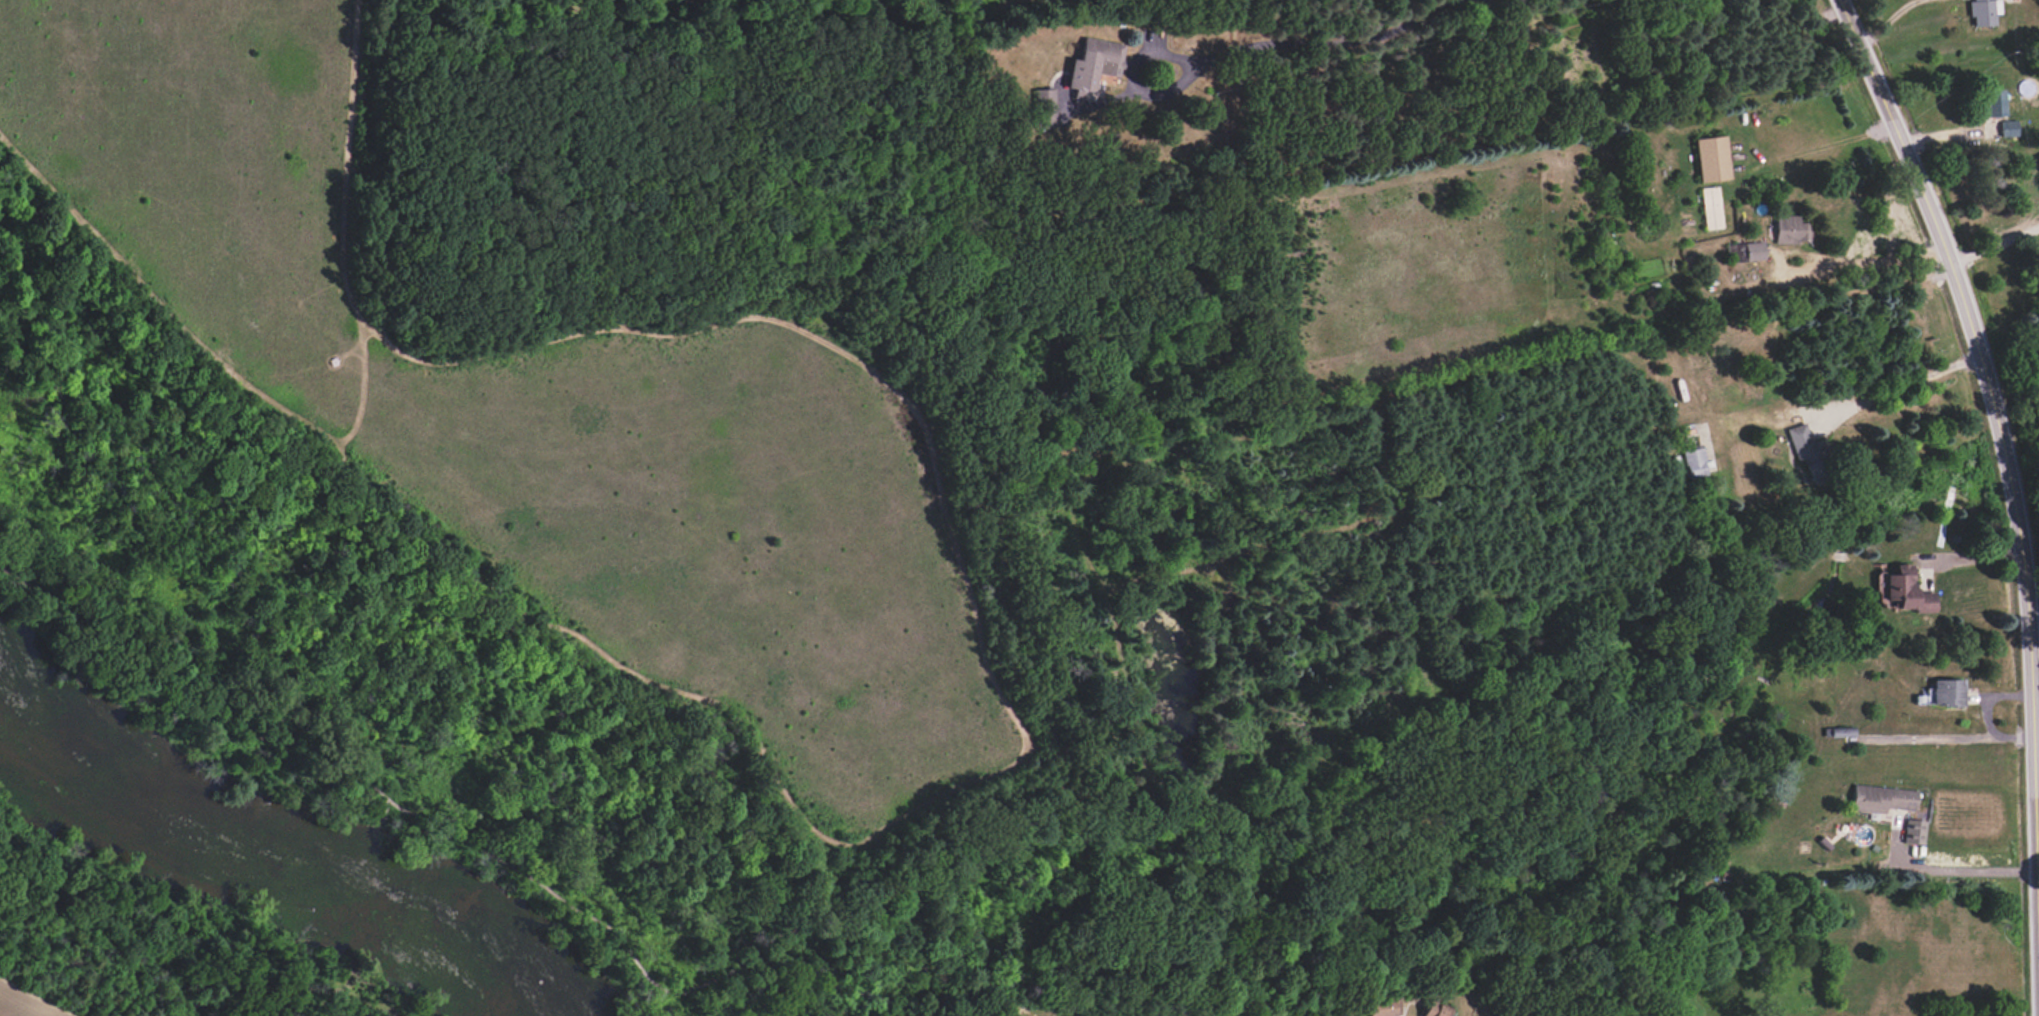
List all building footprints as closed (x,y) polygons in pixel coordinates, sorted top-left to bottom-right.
[(1972,0),(1968,1),(1968,18),(1972,18),(1973,26),(1994,25),(1994,14),(2000,13),(1999,0),(1972,0)] [(1125,44),(1083,37),(1079,60),(1070,58),(1065,87),(1092,92),(1096,74),(1118,77),(1119,68),(1121,68),(1125,44)] [(1054,89),(1032,89),(1033,128),(1055,128),(1054,89)] [(1981,90),(1982,117),(2005,116),(2004,90),(1981,90)] [(2017,136),(2016,120),(1998,120),(1999,137),(2017,136)] [(1698,182),(1729,179),(1725,135),(1694,138),(1698,182)] [(1700,188),(1704,229),(1721,228),(1717,186),(1700,188)] [(1798,215),(1775,215),(1774,242),(1811,243),(1811,222),(1798,222),(1798,215)] [(1765,259),(1762,241),(1727,245),(1729,263),(1765,259)] [(1796,464),(1804,462),(1810,484),(1827,479),(1815,440),(1809,442),(1804,423),(1785,428),(1796,464)] [(1705,476),(1703,447),(1683,449),(1686,478),(1705,476)] [(1934,612),(1933,591),(1913,592),(1911,563),(1893,564),(1894,572),(1875,573),(1877,604),(1894,603),(1894,609),(1913,608),(1913,613),(1934,612)] [(1964,706),(1965,680),(1932,679),(1932,691),(1931,691),(1931,705),(1964,706)] [(1916,789),(1851,785),(1849,811),(1885,813),(1886,808),(1915,810),(1916,789)] [(1397,998),(1366,1001),(1368,1015),(1399,1015),(1397,998)] [(1425,1000),(1419,1015),(1422,1015),(1446,1015),(1448,1010),(1425,1000)]
